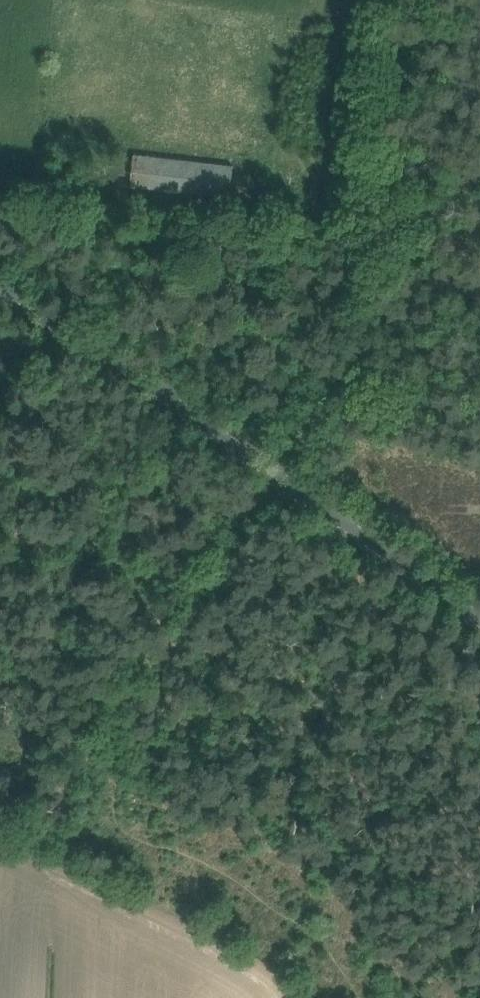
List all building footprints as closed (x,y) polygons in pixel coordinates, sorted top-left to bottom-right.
[(240,169),(138,155),(136,174),(183,180),(181,188),(236,196),(240,169)]
